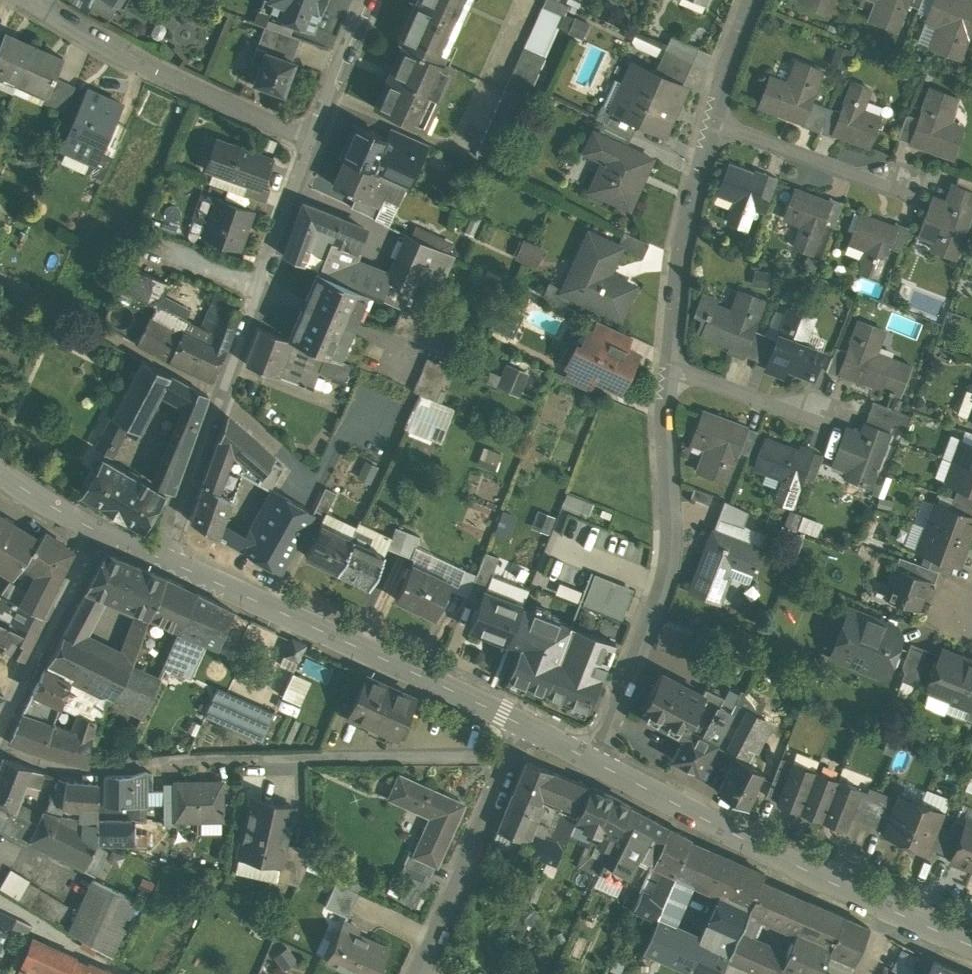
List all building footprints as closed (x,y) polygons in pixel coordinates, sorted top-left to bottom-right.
[(109,0),(95,0),(90,8),(109,19),(117,6),(109,0)] [(258,7),(312,27),(319,11),(323,0),(261,0),(258,7)] [(396,41),(402,43),(441,61),(469,0),(415,0),(396,41)] [(557,0),(545,0),(542,6),(561,14),(566,4),(557,0)] [(801,2),(828,13),(833,0),(802,0),(801,2)] [(871,21),(896,30),(906,4),(908,0),(879,0),(871,21)] [(958,0),(934,0),(927,17),(943,23),(933,48),(958,58),(970,27),(971,22),(971,2),(971,5),(958,0)] [(561,14),(542,6),(523,48),(542,56),(561,14)] [(301,38),(265,26),(257,48),(266,52),(293,61),(301,38)] [(18,81),(33,47),(4,35),(0,43),(0,73),(18,81)] [(698,49),(670,36),(664,50),(691,63),(698,49)] [(441,61),(402,43),(373,106),(422,128),(450,65),(441,61)] [(62,60),(33,47),(18,81),(46,93),(47,94),(54,77),(62,60)] [(266,52),(257,48),(252,62),(261,65),(266,52)] [(523,48),(504,89),(526,99),(545,58),(542,56),(523,48)] [(691,63),(664,50),(654,72),(681,85),(691,63)] [(293,61),(266,52),(261,65),(255,82),(284,93),(295,62),(293,61)] [(796,61),(786,87),(769,80),(759,105),(801,121),(802,122),(810,101),(821,71),(796,61)] [(654,72),(650,70),(647,77),(631,69),(624,84),(623,87),(628,90),(617,113),(617,114),(637,123),(663,135),(671,116),(670,115),(684,86),(654,72)] [(54,77),(47,94),(46,93),(42,102),(64,112),(75,86),(54,77)] [(624,84),(614,80),(603,106),(612,110),(617,113),(628,90),(623,87),(624,84)] [(869,89),(851,82),(840,112),(833,133),(834,134),(867,146),(877,120),(859,114),(869,89)] [(955,97),(930,87),(918,118),(909,143),(916,146),(918,142),(953,156),(963,130),(945,123),(955,97)] [(122,105),(87,89),(70,127),(71,128),(62,148),(89,160),(96,163),(102,149),(114,121),(122,105)] [(504,89),(476,153),(498,163),(526,99),(504,89)] [(829,108),(810,101),(802,122),(801,121),(800,125),(820,133),(829,108)] [(602,106),(596,119),(600,121),(606,123),(612,110),(603,106),(602,106)] [(840,112),(829,108),(820,133),(833,138),(834,134),(833,133),(840,112)] [(637,123),(617,114),(617,113),(612,110),(606,123),(631,135),(637,123)] [(918,118),(906,114),(897,139),(909,143),(918,118)] [(114,121),(102,149),(113,154),(126,126),(114,121)] [(606,123),(600,121),(595,132),(626,146),(631,135),(606,123)] [(387,140),(355,125),(341,156),(346,158),(373,171),(387,140)] [(426,143),(400,131),(395,143),(421,155),(426,143)] [(595,132),(592,131),(583,151),(602,160),(588,190),(629,208),(651,157),(626,146),(595,132)] [(227,176),(238,147),(220,140),(216,152),(212,151),(205,168),(227,176)] [(395,143),(387,140),(373,171),(407,186),(421,155),(395,143)] [(272,159),(238,147),(227,176),(247,183),(262,189),(262,188),(272,159)] [(102,149),(96,163),(89,160),(84,171),(102,179),(113,154),(102,149)] [(373,171),(346,158),(334,185),(345,191),(345,192),(355,197),(356,196),(365,200),(365,201),(380,208),(384,200),(398,206),(407,186),(373,171)] [(764,177),(727,163),(718,188),(736,195),(726,221),(744,228),(756,198),(764,177)] [(764,177),(756,198),(768,202),(777,177),(765,173),(764,177)] [(960,174),(956,186),(971,191),(971,179),(960,174)] [(262,189),(247,183),(243,195),(265,203),(270,191),(262,188),(262,189)] [(225,190),(206,184),(202,193),(215,198),(221,200),(225,190)] [(954,185),(950,196),(971,204),(971,191),(956,186),(954,185)] [(830,202),(794,188),(784,213),(802,220),(792,246),(810,253),(822,222),(830,202)] [(365,200),(356,196),(355,197),(351,206),(375,218),(380,208),(365,201),(365,200)] [(950,196),(947,205),(932,199),(920,231),(935,236),(930,249),(955,258),(971,213),(971,204),(950,196)] [(843,202),(831,197),(830,202),(822,222),(833,227),(843,202)] [(221,200),(215,198),(201,236),(208,239),(239,250),(253,212),(221,200)] [(341,217),(304,202),(284,256),(303,263),(312,242),(315,229),(333,236),(340,218),(341,217)] [(894,226),(859,213),(849,238),(867,245),(857,270),(875,277),(886,247),(894,226)] [(333,236),(320,269),(342,279),(352,263),(366,229),(340,218),(333,236)] [(909,227),(896,222),(894,226),(886,247),(900,252),(909,227)] [(649,243),(623,231),(617,245),(620,247),(620,248),(643,258),(649,243)] [(201,236),(189,232),(185,241),(205,248),(208,239),(201,236)] [(617,245),(588,233),(562,291),(620,317),(634,286),(608,274),(620,248),(620,247),(617,245)] [(521,237),(514,258),(538,266),(545,245),(521,237)] [(411,238),(391,282),(414,293),(435,248),(411,238)] [(320,245),(312,242),(303,263),(315,267),(322,249),(320,245)] [(388,278),(352,263),(342,279),(381,295),(388,278)] [(168,283),(126,265),(117,286),(156,305),(168,283)] [(755,267),(752,282),(768,285),(771,270),(755,267)] [(364,292),(318,271),(306,299),(352,319),(364,292)] [(228,295),(216,291),(211,305),(223,309),(224,307),(228,295)] [(728,315),(711,309),(701,335),(743,352),(744,352),(752,332),(764,302),(737,292),(728,315)] [(235,298),(228,295),(224,307),(230,310),(235,298)] [(352,319),(306,299),(290,338),(291,338),(312,348),(325,353),(336,358),(352,319)] [(156,309),(137,344),(146,349),(159,322),(167,309),(159,307),(156,309)] [(223,309),(216,328),(231,335),(239,314),(230,310),(224,307),(223,309)] [(435,323),(402,308),(392,331),(425,345),(435,323)] [(209,346),(184,333),(189,321),(167,309),(159,322),(146,349),(168,360),(211,381),(226,349),(213,343),(211,347),(209,346)] [(813,321),(787,311),(776,341),(768,361),(770,362),(784,367),(811,377),(820,352),(803,346),(813,321)] [(630,336),(598,321),(591,335),(601,339),(602,338),(624,348),(630,336)] [(884,331),(858,321),(847,352),(839,373),(841,373),(882,389),(892,364),(874,357),(884,331)] [(231,335),(216,328),(209,346),(211,347),(213,343),(226,349),(231,335)] [(290,339),(262,329),(249,366),(276,375),(281,363),(287,347),(290,339)] [(765,337),(752,332),(744,352),(743,352),(742,355),(756,361),(765,337)] [(776,341),(765,337),(756,361),(767,365),(768,365),(770,362),(768,361),(776,341)] [(312,348),(291,338),(290,339),(287,347),(309,355),(311,349),(312,348)] [(624,348),(602,338),(601,339),(594,353),(580,347),(573,349),(568,360),(571,368),(595,379),(616,389),(623,386),(635,359),(632,352),(624,348)] [(309,355),(287,347),(281,363),(303,371),(309,355)] [(847,352),(835,348),(826,371),(839,377),(841,373),(839,373),(847,352)] [(325,354),(311,349),(309,355),(303,371),(298,384),(312,390),(319,371),(325,354)] [(336,358),(325,353),(325,354),(319,371),(332,375),(338,359),(336,358)] [(449,368),(427,358),(413,391),(435,400),(449,368)] [(170,375),(143,360),(112,417),(127,426),(140,432),(162,391),(170,375)] [(519,394),(529,371),(506,361),(496,384),(519,394)] [(784,367),(770,362),(768,365),(767,365),(766,367),(782,373),(784,367)] [(595,379),(571,368),(566,380),(589,390),(595,379)] [(193,387),(170,375),(162,391),(186,403),(193,387)] [(186,403),(173,434),(191,442),(191,441),(195,428),(196,428),(197,426),(196,426),(206,397),(207,397),(208,395),(193,387),(186,403)] [(908,416),(873,402),(868,414),(892,424),(904,428),(908,416)] [(744,430),(701,414),(692,439),(710,446),(701,471),(726,480),(737,451),(745,430),(744,430)] [(892,424),(868,414),(864,426),(888,435),(892,424)] [(127,426),(112,417),(96,447),(111,455),(121,437),(127,426)] [(275,456),(228,417),(226,419),(203,483),(217,492),(227,466),(258,484),(275,456)] [(140,432),(127,426),(121,437),(133,443),(140,432)] [(757,431),(745,426),(744,430),(745,430),(737,451),(748,455),(757,431)] [(864,426),(861,434),(846,429),(835,459),(849,465),(845,478),(869,487),(888,435),(864,426)] [(173,434),(152,481),(173,491),(174,489),(174,488),(179,475),(180,472),(190,444),(191,442),(173,434)] [(764,437),(755,463),(764,467),(774,441),(764,437)] [(808,453),(774,441),(764,467),(782,473),(773,499),(792,506),(803,476),(810,455),(808,453)] [(961,442),(953,462),(971,469),(971,446),(961,442)] [(483,444),(476,463),(495,469),(502,451),(483,444)] [(810,455),(803,476),(814,480),(823,455),(809,450),(808,453),(810,455)] [(164,493),(102,456),(100,459),(101,459),(83,489),(82,489),(81,492),(83,493),(84,493),(100,502),(100,503),(124,518),(125,517),(140,526),(140,527),(143,529),(145,526),(144,526),(162,495),(163,496),(164,493)] [(953,462),(946,483),(971,493),(971,469),(953,462)] [(217,492),(203,483),(190,520),(218,535),(226,513),(231,500),(217,492)] [(325,487),(314,510),(325,516),(336,493),(325,487)] [(712,495),(694,488),(691,497),(708,504),(712,495)] [(958,488),(954,499),(971,505),(971,493),(958,488)] [(226,513),(218,535),(279,570),(313,512),(279,492),(258,529),(226,513)] [(954,499),(950,510),(971,518),(971,505),(954,499)] [(745,511),(724,501),(719,518),(740,526),(740,524),(745,511)] [(935,505),(927,528),(968,543),(971,532),(971,518),(950,510),(935,505)] [(538,508),(531,524),(549,531),(555,515),(538,508)] [(496,530),(511,534),(518,513),(503,509),(496,530)] [(0,515),(0,569),(12,576),(21,564),(38,539),(0,515)] [(740,526),(719,518),(714,532),(760,549),(766,534),(740,524),(740,526)] [(351,539),(320,524),(305,555),(337,570),(351,539)] [(395,528),(387,549),(399,553),(407,533),(395,528)] [(968,543),(927,528),(918,552),(932,557),(955,565),(959,567),(968,543)] [(714,532),(713,531),(709,542),(710,543),(705,554),(704,553),(690,591),(716,601),(731,564),(753,572),(761,550),(714,532)] [(36,573),(20,605),(39,616),(72,551),(44,532),(38,539),(21,564),(36,573)] [(419,537),(407,533),(399,553),(411,558),(419,537)] [(384,554),(351,539),(337,570),(369,585),(384,554)] [(476,575),(468,597),(481,602),(485,592),(486,593),(499,558),(485,552),(476,575)] [(166,578),(106,554),(93,576),(86,590),(103,598),(139,613),(149,617),(166,578)] [(928,568),(899,557),(895,568),(928,580),(928,582),(930,583),(933,584),(938,571),(928,568)] [(955,565),(932,557),(928,568),(938,571),(951,576),(955,565)] [(450,583),(411,565),(395,599),(434,617),(450,583)] [(928,580),(895,568),(888,587),(892,589),(888,600),(917,611),(925,588),(927,589),(930,583),(928,582),(928,580)] [(476,575),(463,570),(455,592),(468,597),(476,575)] [(632,590),(591,574),(580,602),(621,619),(632,590)] [(184,587),(166,578),(149,617),(158,621),(179,630),(197,592),(184,587)] [(103,598),(86,590),(79,604),(62,636),(79,645),(85,634),(103,598)] [(233,611),(197,592),(179,630),(206,641),(218,647),(233,611)] [(481,602),(471,628),(507,642),(521,606),(486,593),(485,592),(481,602)] [(0,596),(0,613),(9,618),(10,618),(37,633),(44,618),(20,605),(17,604),(0,596)] [(507,678),(545,693),(571,626),(521,606),(507,642),(520,647),(507,678)] [(875,620),(849,610),(831,657),(872,673),(875,666),(886,670),(888,666),(890,667),(895,665),(898,657),(896,653),(893,652),(898,639),(899,639),(896,632),(895,633),(873,624),(875,620)] [(123,652),(119,664),(129,669),(149,617),(139,613),(123,652)] [(622,636),(625,623),(597,615),(593,629),(622,636)] [(9,618),(5,624),(0,622),(0,640),(8,643),(5,649),(24,659),(37,633),(10,618),(9,618)] [(571,626),(545,693),(589,710),(616,643),(571,626)] [(206,641),(179,630),(164,667),(190,678),(206,641)] [(123,652),(85,634),(79,645),(85,648),(119,664),(123,652)] [(79,645),(62,636),(46,667),(68,678),(69,677),(85,648),(79,645)] [(291,638),(283,656),(298,662),(306,644),(291,638)] [(927,652),(910,645),(902,668),(904,673),(901,680),(914,685),(927,652)] [(119,664),(85,648),(69,677),(105,695),(115,700),(129,669),(119,664)] [(945,651),(941,661),(933,665),(930,671),(934,680),(930,689),(952,698),(951,700),(971,707),(971,708),(971,664),(962,660),(962,658),(945,651)] [(69,682),(44,668),(32,692),(59,705),(60,705),(69,682)] [(139,674),(129,669),(115,700),(123,704),(142,713),(157,682),(139,674)] [(282,695),(300,703),(313,678),(295,669),(282,695)] [(702,696),(661,673),(650,693),(656,696),(646,715),(684,736),(688,729),(685,727),(692,715),(702,696)] [(412,698),(366,677),(349,715),(394,736),(412,698)] [(219,687),(216,691),(205,713),(220,720),(232,693),(219,687)] [(702,696),(692,715),(707,723),(716,705),(718,706),(722,698),(706,689),(702,696)] [(744,692),(735,689),(731,701),(740,705),(744,692)] [(59,705),(32,692),(22,713),(51,723),(59,705)] [(765,703),(744,692),(740,705),(739,705),(745,709),(746,708),(758,715),(765,703)] [(274,713),(232,693),(220,720),(261,740),(274,713)] [(718,706),(716,705),(707,723),(700,735),(714,743),(730,713),(718,706)] [(758,715),(746,708),(745,709),(723,751),(734,757),(735,756),(741,759),(763,717),(758,715)] [(51,723),(22,713),(9,742),(41,752),(51,723)] [(94,721),(81,715),(79,718),(74,730),(92,734),(94,721)] [(92,734),(74,730),(51,723),(41,752),(85,765),(92,734)] [(700,735),(688,729),(684,736),(672,758),(698,772),(710,751),(714,743),(700,735)] [(710,751),(703,763),(709,766),(715,754),(710,751)] [(734,757),(716,791),(746,806),(755,788),(753,787),(762,770),(741,759),(735,756),(734,757)] [(3,758),(0,764),(0,804),(13,810),(16,803),(25,782),(38,787),(43,772),(3,758)] [(550,771),(525,760),(512,792),(538,803),(550,771)] [(814,772),(791,763),(785,778),(777,800),(775,804),(799,813),(814,772)] [(130,774),(105,775),(105,803),(124,804),(130,804),(130,789),(145,787),(145,771),(130,776),(130,774)] [(550,771),(538,803),(575,817),(589,786),(550,771)] [(837,781),(814,772),(799,813),(821,822),(837,781)] [(785,778),(774,774),(766,796),(777,800),(785,778)] [(462,804),(399,775),(389,797),(408,806),(410,801),(433,811),(414,853),(413,854),(435,864),(436,865),(462,804)] [(57,777),(47,807),(46,811),(56,815),(57,805),(62,806),(65,780),(57,777)] [(97,783),(65,780),(62,806),(81,809),(97,810),(97,783)] [(220,781),(175,782),(175,786),(176,814),(176,818),(221,817),(220,781)] [(861,790),(837,781),(821,822),(845,831),(859,796),(861,790)] [(175,786),(163,786),(163,815),(176,814),(175,786)] [(611,796),(589,786),(575,817),(603,829),(614,834),(630,806),(611,796)] [(538,803),(512,792),(497,830),(522,840),(525,834),(538,803)] [(883,830),(881,835),(904,844),(920,803),(897,794),(892,808),(883,830)] [(859,796),(850,818),(860,822),(869,799),(859,796)] [(294,807),(251,797),(238,852),(280,862),(281,862),(285,846),(294,807)] [(869,799),(860,822),(872,826),(880,804),(869,799)] [(40,815),(16,803),(13,810),(24,816),(37,822),(40,815)] [(944,812),(920,803),(904,844),(928,853),(938,827),(944,812)] [(0,804),(0,830),(10,835),(12,833),(15,834),(24,816),(13,810),(0,804)] [(130,804),(124,804),(124,818),(132,818),(132,819),(141,820),(142,805),(130,804)] [(880,804),(872,826),(883,830),(892,808),(880,804)] [(150,805),(142,805),(141,820),(150,820),(150,805)] [(614,834),(607,846),(609,847),(603,862),(628,876),(636,860),(638,855),(651,863),(668,827),(630,806),(614,834)] [(79,819),(56,815),(46,811),(43,810),(40,815),(37,822),(38,822),(103,856),(106,850),(98,846),(98,842),(98,840),(97,818),(97,817),(97,810),(81,809),(79,819)] [(37,822),(24,816),(15,834),(94,876),(104,857),(103,856),(38,822),(37,822)] [(124,818),(97,817),(97,818),(98,840),(132,841),(132,819),(132,818),(124,818)] [(233,820),(225,818),(225,828),(231,829),(233,820)] [(966,821),(960,836),(952,858),(950,862),(971,870),(971,823),(966,821)] [(651,863),(651,864),(662,869),(675,874),(689,842),(690,838),(668,827),(651,863)] [(938,827),(929,850),(940,854),(949,831),(938,827)] [(614,834),(603,829),(596,841),(607,846),(614,834)] [(960,836),(949,831),(940,854),(952,858),(960,836)] [(562,848),(525,834),(522,840),(516,854),(532,860),(534,855),(556,863),(562,848)] [(596,841),(588,838),(577,866),(599,875),(600,873),(599,872),(603,862),(609,847),(607,846),(596,841)] [(656,918),(656,919),(665,923),(692,882),(706,849),(689,842),(675,874),(656,918)] [(305,851),(285,846),(281,862),(280,862),(276,879),(297,884),(305,865),(305,851)] [(745,866),(706,849),(692,882),(719,893),(731,898),(745,866)] [(435,864),(413,854),(414,853),(409,851),(403,863),(427,874),(430,876),(435,864)] [(651,863),(638,855),(636,860),(649,868),(651,864),(651,863)] [(628,876),(603,862),(599,872),(600,873),(624,884),(628,876)] [(745,866),(731,898),(749,905),(756,891),(744,886),(751,869),(745,866)] [(11,869),(0,887),(10,893),(20,876),(29,882),(30,880),(11,869)] [(662,869),(651,896),(639,891),(632,907),(656,918),(675,874),(662,869)] [(29,882),(20,876),(10,893),(67,927),(77,911),(29,882)] [(136,900),(92,880),(70,931),(111,956),(136,900)] [(809,901),(760,880),(756,891),(749,905),(737,932),(745,936),(747,931),(751,933),(759,915),(796,931),(809,901)] [(358,893),(335,882),(325,905),(348,915),(358,893)] [(731,898),(719,893),(703,926),(734,940),(737,932),(749,905),(731,898)] [(809,901),(796,931),(786,953),(786,954),(778,973),(780,973),(818,973),(827,953),(843,916),(809,901)] [(0,910),(0,924),(6,927),(5,928),(10,930),(16,917),(0,910)] [(843,916),(827,953),(852,964),(868,927),(843,916)] [(665,923),(656,919),(644,947),(677,963),(685,966),(698,938),(665,923)] [(31,924),(24,921),(19,935),(25,938),(31,924)] [(356,933),(358,928),(343,921),(327,959),(358,973),(375,973),(387,948),(356,933)] [(685,966),(702,973),(719,973),(726,957),(734,940),(703,926),(698,938),(685,966)] [(737,932),(734,940),(726,957),(745,966),(764,973),(777,973),(778,973),(786,954),(745,936),(737,932)] [(34,941),(23,965),(26,967),(23,973),(109,973),(34,941)] [(274,956),(287,967),(298,955),(284,944),(274,956)] [(892,968),(906,973),(908,973),(917,953),(901,947),(892,968)] [(827,953),(818,973),(848,973),(852,964),(827,953)] [(745,966),(726,957),(719,973),(741,973),(745,966)] [(14,963),(7,959),(4,967),(11,970),(14,963)] [(934,960),(928,973),(958,973),(959,972),(934,960)]
